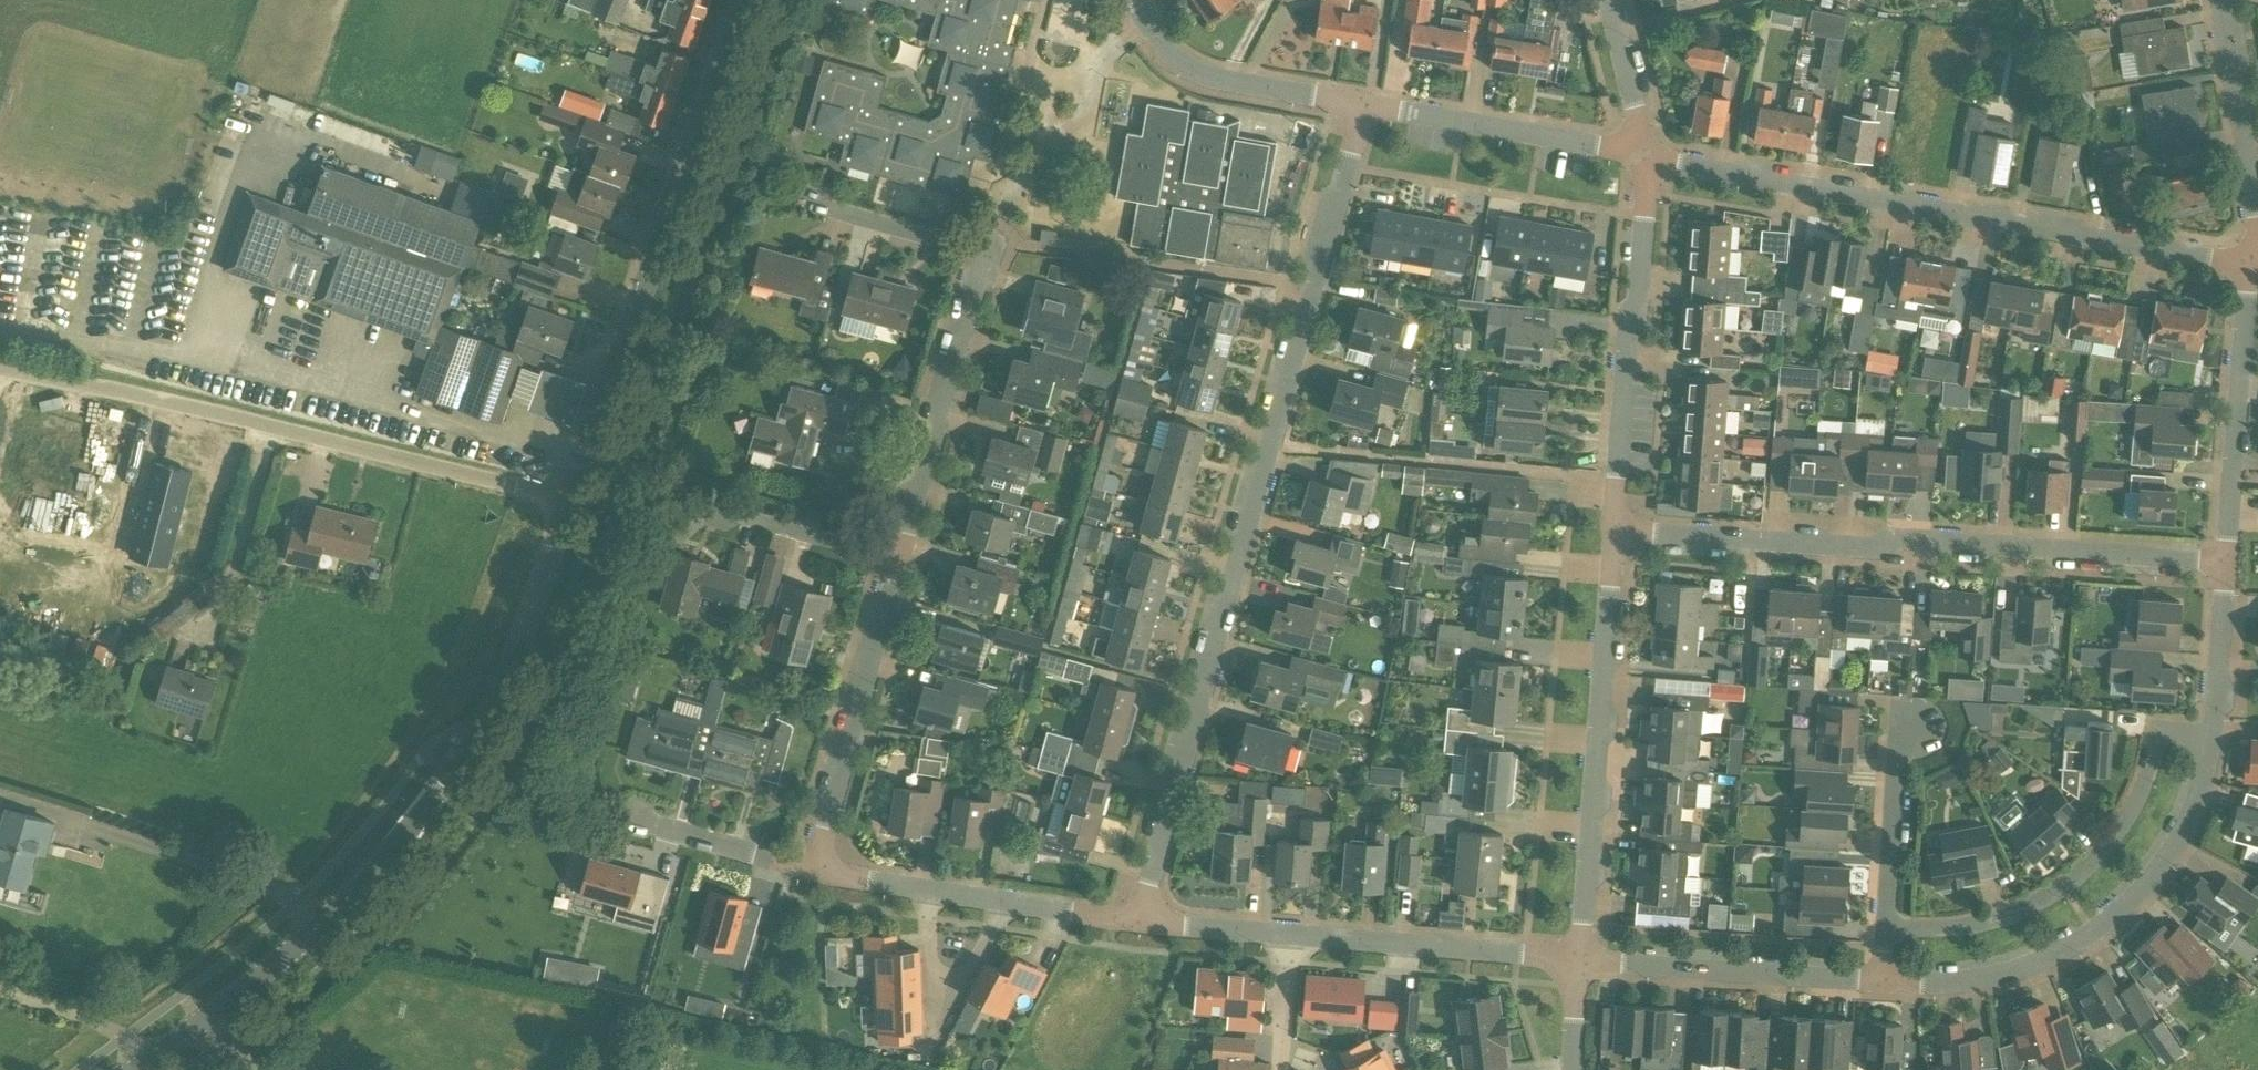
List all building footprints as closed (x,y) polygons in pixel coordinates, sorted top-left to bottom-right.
[(591,13),(596,15),(593,21),(606,27),(609,20),(619,24),(628,0),(596,0),(591,13)] [(675,0),(673,0),(673,1),(671,0),(648,0),(644,9),(661,15),(659,19),(673,24),(669,35),(694,44),(705,11),(675,0)] [(705,11),(709,0),(675,0),(705,11)] [(946,17),(941,37),(951,40),(937,91),(947,94),(942,114),(929,121),(878,107),(887,76),(825,59),(804,132),(845,143),(840,163),(891,178),(894,167),(925,175),(922,186),(933,189),(936,179),(956,184),(959,174),(969,177),(978,146),(989,149),(994,129),(1004,131),(1012,100),(992,95),(1018,0),(886,0),(946,17)] [(828,6),(870,17),(875,0),(830,0),(828,6)] [(1210,21),(1239,0),(1195,0),(1210,21)] [(1348,11),(1337,9),(1338,2),(1324,0),(1321,0),(1315,37),(1343,42),(1348,11)] [(1435,57),(1439,27),(1429,26),(1432,0),(1406,0),(1402,28),(1410,30),(1407,53),(1435,57)] [(1485,0),(1470,0),(1469,6),(1484,8),(1485,0)] [(1484,8),(1485,9),(1486,4),(1506,7),(1507,0),(1485,0),(1484,8)] [(1348,11),(1343,42),(1372,46),(1378,9),(1360,6),(1359,13),(1348,11)] [(1833,88),(1847,14),(1812,8),(1807,33),(1827,36),(1817,85),(1833,88)] [(2168,14),(2169,26),(2187,23),(2186,11),(2168,14)] [(1439,27),(1435,57),(1463,61),(1467,37),(1474,39),(1478,15),(1462,12),(1461,17),(1440,15),(1439,27)] [(1794,14),(1783,12),(1781,23),(1792,25),(1794,14)] [(2165,29),(2163,15),(2119,23),(2122,36),(2124,51),(2134,49),(2138,73),(2190,65),(2184,26),(2165,29)] [(1518,70),(1523,41),(1503,37),(1506,19),(1491,17),(1487,42),(1494,43),(1490,66),(1518,70)] [(1523,41),(1518,70),(1547,75),(1551,51),(1557,52),(1560,29),(1546,27),(1526,23),(1523,41)] [(897,59),(919,66),(926,45),(904,38),(897,59)] [(1722,71),(1726,51),(1693,46),(1686,51),(1685,58),(1690,65),(1698,67),(1722,71)] [(584,60),(612,70),(676,93),(689,58),(664,49),(658,67),(611,50),(610,53),(593,47),(591,51),(588,50),(584,60)] [(2076,92),(2093,89),(2088,60),(2071,63),(2076,92)] [(665,126),(676,93),(612,70),(606,86),(646,100),(640,117),(665,126)] [(1721,133),(1731,80),(1714,78),(1711,95),(1699,92),(1692,128),(1721,133)] [(1889,137),(1898,88),(1880,85),(1877,102),(1864,99),(1860,117),(1846,115),(1839,154),(1868,159),(1873,134),(1889,137)] [(2150,141),(2201,132),(2193,85),(2142,94),(2150,141)] [(1781,143),(1786,111),(1769,108),(1772,89),(1757,87),(1753,108),(1758,109),(1753,138),(1781,143)] [(1786,111),(1781,143),(1809,148),(1814,118),(1820,119),(1823,98),(1808,96),(1808,94),(1790,91),(1786,111)] [(600,119),(605,102),(585,95),(580,112),(600,119)] [(574,131),(580,114),(545,102),(540,119),(574,131)] [(1226,124),(1188,118),(1189,110),(1148,103),(1142,135),(1127,132),(1116,196),(1138,200),(1131,243),(1265,268),(1274,218),(1264,216),(1277,142),(1237,135),(1240,121),(1240,120),(1226,124)] [(2004,183),(2012,138),(1981,132),(1986,109),(1969,105),(1956,174),(2004,183)] [(610,110),(606,124),(615,127),(615,128),(626,131),(631,133),(631,131),(636,116),(611,108),(610,110)] [(586,117),(577,145),(598,153),(591,173),(591,174),(624,184),(634,156),(619,150),(626,131),(615,128),(615,127),(606,124),(586,117)] [(2076,157),(2079,142),(2040,135),(2031,187),(2065,193),(2072,156),(2076,157)] [(2012,141),(2008,163),(2019,165),(2024,143),(2012,141)] [(414,168),(429,173),(453,182),(462,158),(437,150),(422,144),(414,168)] [(2103,165),(2133,161),(2131,144),(2101,149),(2103,165)] [(382,236),(465,265),(474,269),(552,296),(562,267),(587,276),(599,244),(566,233),(557,260),(543,255),(538,268),(481,248),(472,244),(481,221),(398,192),(324,164),(308,211),(382,236)] [(549,191),(546,199),(554,203),(551,214),(579,224),(586,205),(606,212),(609,213),(620,184),(624,185),(624,184),(591,174),(591,173),(589,172),(573,166),(565,189),(559,187),(557,193),(549,191)] [(510,196),(518,174),(507,170),(499,192),(510,196)] [(2165,212),(2213,201),(2206,171),(2158,182),(2165,212)] [(223,269),(264,283),(418,337),(414,349),(417,355),(428,359),(417,392),(501,421),(524,355),(495,345),(441,326),(461,269),(310,215),(250,193),(223,269)] [(1401,259),(1409,214),(1378,209),(1370,254),(1401,259)] [(1432,265),(1440,220),(1409,214),(1401,259),(1432,265)] [(1523,267),(1531,222),(1500,216),(1492,262),(1523,267)] [(1440,220),(1432,265),(1463,270),(1471,225),(1440,220)] [(1688,245),(1728,248),(1730,223),(1690,220),(1688,245)] [(1554,272),(1562,227),(1531,222),(1523,267),(1554,272)] [(1562,227),(1554,272),(1585,278),(1593,232),(1562,227)] [(1786,261),(1789,231),(1762,229),(1760,250),(1774,252),(1773,259),(1786,261)] [(1832,280),(1839,239),(1815,235),(1808,275),(1788,272),(1784,296),(1783,312),(1796,314),(1800,286),(1819,289),(1830,291),(1832,280)] [(1863,297),(1860,311),(1855,310),(1848,349),(1867,353),(1874,313),(1876,300),(1877,300),(1879,288),(1864,285),(1865,283),(1858,282),(1865,244),(1839,239),(1832,280),(1845,283),(1843,293),(1863,297)] [(1726,274),(1728,248),(1688,245),(1686,271),(1694,272),(1693,285),(1745,290),(1747,276),(1726,274)] [(827,320),(835,287),(825,284),(825,283),(810,279),(814,262),(762,248),(752,281),(805,296),(800,313),(827,320)] [(1921,314),(1924,300),(1931,262),(1906,257),(1901,281),(1886,278),(1882,301),(1877,300),(1876,300),(1874,313),(1919,322),(1920,314),(1921,314)] [(1955,266),(1931,262),(1924,300),(1921,314),(1947,319),(1947,317),(1962,319),(1966,292),(1951,290),(1955,266)] [(1163,271),(1152,268),(1148,283),(1159,286),(1163,271)] [(903,327),(913,289),(854,274),(845,312),(903,327)] [(2010,323),(2016,285),(1975,277),(1971,301),(1973,301),(1969,328),(1966,327),(1957,381),(1973,384),(1981,332),(1982,332),(1985,319),(2010,323)] [(1149,283),(1143,304),(1136,330),(1152,335),(1160,309),(1158,308),(1153,306),(1159,286),(1149,283)] [(1745,290),(1693,285),(1691,299),(1684,298),(1682,324),(1722,327),(1724,302),(1760,305),(1761,291),(1745,290)] [(2016,285),(2010,323),(2025,326),(2023,340),(2048,344),(2053,314),(2039,311),(2043,289),(2016,285)] [(1081,359),(1086,360),(1093,332),(1076,327),(1085,295),(1061,288),(1056,304),(1032,297),(1023,330),(1048,336),(1044,349),(1081,359)] [(1199,319),(1234,329),(1241,302),(1207,292),(1199,319)] [(2093,339),(2099,300),(2073,296),(2070,317),(2056,314),(2051,344),(2072,347),(2073,335),(2093,339)] [(1549,361),(1552,327),(1523,322),(1525,306),(1458,298),(1457,308),(1488,311),(1486,336),(1507,338),(1505,356),(1549,361)] [(2131,358),(2138,322),(2122,319),(2124,304),(2099,300),(2093,339),(2118,343),(2116,356),(2131,358)] [(2174,344),(2181,305),(2156,300),(2153,319),(2139,316),(2138,322),(2131,358),(2146,361),(2148,352),(2173,356),(2175,344),(2174,344)] [(533,342),(545,346),(560,352),(572,320),(519,301),(510,326),(503,323),(495,345),(524,355),(528,356),(533,342)] [(2174,344),(2175,344),(2200,348),(2207,309),(2181,305),(2174,344)] [(1407,374),(1413,353),(1394,348),(1402,319),(1360,307),(1350,342),(1383,351),(1379,366),(1407,374)] [(1227,355),(1234,329),(1199,319),(1192,346),(1227,355)] [(1469,342),(1470,325),(1453,324),(1452,341),(1469,342)] [(1720,353),(1722,327),(1682,324),(1680,350),(1711,352),(1710,366),(1738,368),(1740,354),(1720,353)] [(1145,361),(1152,335),(1136,330),(1129,357),(1145,361)] [(1219,382),(1227,355),(1192,346),(1185,372),(1219,382)] [(1866,367),(1896,373),(1900,353),(1869,347),(1866,367)] [(1080,362),(1081,359),(1044,349),(1043,353),(1034,350),(1030,364),(1014,359),(1005,394),(1044,404),(1050,381),(1074,387),(1080,362)] [(1143,369),(1145,361),(1129,357),(1119,394),(1147,402),(1152,383),(1133,378),(1136,367),(1143,369)] [(2011,378),(2013,361),(2005,360),(2003,377),(2011,378)] [(1797,366),(1780,365),(1778,385),(1796,386),(1797,366)] [(1450,390),(1452,367),(1440,366),(1438,389),(1450,390)] [(590,382),(546,367),(533,405),(578,420),(590,382)] [(1889,390),(1891,373),(1867,371),(1866,387),(1889,390)] [(1212,409),(1219,382),(1185,372),(1177,399),(1212,409)] [(1399,405),(1406,381),(1378,373),(1374,388),(1340,378),(1331,413),(1371,424),(1378,399),(1399,405)] [(1912,373),(1909,388),(1930,392),(1933,377),(1912,373)] [(2062,395),(2066,378),(2044,374),(2040,391),(2062,395)] [(1684,403),(1724,407),(1724,406),(1759,408),(1760,395),(1725,393),(1726,381),(1686,378),(1684,403)] [(845,434),(849,418),(854,402),(792,385),(782,421),(762,415),(757,432),(752,449),(773,455),(775,458),(809,467),(816,439),(810,437),(813,426),(845,434)] [(1494,416),(1542,420),(1545,390),(1490,385),(1489,397),(1495,397),(1494,416)] [(2000,388),(1997,433),(2020,434),(2023,389),(2000,388)] [(2159,404),(2168,405),(2190,406),(2193,392),(2160,390),(2159,404)] [(1432,410),(1445,411),(1446,392),(1434,391),(1432,410)] [(1014,419),(1018,399),(984,392),(979,412),(1014,419)] [(1143,420),(1147,402),(1119,394),(1114,412),(1143,420)] [(2084,440),(2087,400),(2070,398),(2067,438),(2084,440)] [(2086,419),(2096,419),(2097,400),(2087,400),(2086,419)] [(2159,404),(2137,402),(2123,401),(2123,410),(2126,414),(2136,415),(2135,433),(2133,432),(2131,462),(2152,464),(2153,451),(2191,454),(2193,425),(2180,424),(2167,422),(2168,405),(2159,404)] [(1722,432),(1724,407),(1684,403),(1682,429),(1722,432)] [(1444,420),(1445,411),(1432,410),(1431,419),(1429,436),(1428,454),(1447,456),(1449,438),(1442,438),(1444,420)] [(1539,451),(1542,420),(1494,416),(1492,434),(1484,433),(1483,445),(1495,447),(1539,451)] [(1884,430),(1885,421),(1858,418),(1857,428),(1884,430)] [(28,421),(20,456),(68,466),(75,431),(28,421)] [(1164,448),(1198,457),(1206,430),(1171,421),(1164,448)] [(1391,445),(1395,430),(1379,426),(1375,441),(1391,445)] [(1720,458),(1722,432),(1682,429),(1680,454),(1720,458)] [(1853,460),(1855,431),(1826,429),(1824,454),(1816,453),(1813,497),(1833,499),(1835,497),(1836,492),(1837,492),(1840,459),(1853,460)] [(1039,450),(1034,448),(994,437),(985,470),(1025,481),(1028,470),(1038,473),(1040,466),(1058,471),(1067,437),(1044,431),(1039,450)] [(1888,494),(1892,450),(1882,449),(1884,433),(1855,431),(1853,460),(1867,461),(1865,486),(1866,486),(1866,490),(1868,493),(1888,494)] [(1101,459),(1110,462),(1118,435),(1108,432),(1101,459)] [(1816,453),(1817,438),(1773,435),(1771,463),(1790,465),(1789,489),(1790,489),(1790,494),(1792,496),(1813,497),(1816,453)] [(1892,450),(1888,494),(1908,496),(1911,494),(1911,489),(1913,489),(1915,465),(1934,466),(1936,437),(1893,435),(1893,450),(1892,450)] [(1766,455),(1767,438),(1743,437),(1742,453),(1766,455)] [(1093,458),(1096,447),(1088,445),(1085,456),(1093,458)] [(1191,484),(1198,457),(1164,448),(1156,474),(1191,484)] [(1997,495),(2000,451),(1965,448),(1962,492),(1997,495)] [(1720,458),(1680,454),(1680,455),(1676,454),(1672,457),(1671,469),(1675,472),(1674,476),(1678,479),(1678,480),(1718,483),(1720,458)] [(2068,472),(2069,459),(2049,457),(2048,471),(2030,469),(2027,505),(2060,508),(2061,490),(2066,490),(2068,472)] [(1373,480),(1377,462),(1334,458),(1330,469),(1340,472),(1336,486),(1311,479),(1303,510),(1347,522),(1351,507),(1364,511),(1372,480),(1373,480)] [(1103,488),(1110,462),(1101,459),(1093,485),(1103,488)] [(156,462),(144,508),(179,517),(190,471),(156,462)] [(1444,468),(1425,466),(1405,465),(1383,463),(1382,475),(1404,478),(1402,493),(1422,495),(1423,482),(1442,483),(1444,468)] [(2122,487),(2123,469),(2082,466),(2081,485),(2122,487)] [(1501,488),(1502,475),(1474,472),(1473,487),(1472,498),(1492,500),(1490,516),(1484,515),(1484,516),(1533,520),(1536,491),(1501,488)] [(2172,522),(2174,490),(2164,489),(2165,476),(2131,473),(2130,490),(2140,491),(2138,520),(2172,522)] [(1184,510),(1191,484),(1156,474),(1149,501),(1184,510)] [(1716,509),(1718,483),(1678,480),(1676,506),(1716,509)] [(1106,489),(1103,488),(1093,485),(1083,521),(1097,525),(1098,518),(1107,521),(1113,501),(1104,498),(1106,489)] [(1053,534),(1059,515),(1004,500),(1000,515),(974,508),(966,537),(1006,548),(1011,529),(1026,533),(1028,526),(1053,534)] [(1176,537),(1184,510),(1149,501),(1141,528),(1176,537)] [(365,559),(374,521),(318,507),(312,532),(295,528),(287,559),(316,566),(321,548),(365,559)] [(144,508),(132,555),(167,564),(179,517),(144,508)] [(1461,529),(1458,556),(1485,558),(1486,545),(1525,549),(1528,520),(1533,521),(1533,520),(1484,516),(1483,531),(1461,529)] [(1113,530),(1097,525),(1083,521),(1072,561),(1089,566),(1089,565),(1082,563),(1087,547),(1108,552),(1113,530)] [(1355,571),(1363,541),(1333,533),(1329,547),(1296,539),(1292,552),(1296,553),(1290,574),(1300,576),(1299,581),(1304,585),(1312,587),(1317,586),(1318,581),(1329,584),(1334,566),(1355,571)] [(1411,554),(1415,538),(1401,535),(1397,550),(1411,554)] [(1416,540),(1414,552),(1447,555),(1448,546),(1443,546),(1443,543),(1416,540)] [(1128,576),(1163,586),(1170,559),(1136,549),(1128,576)] [(1484,560),(1485,558),(1458,556),(1447,555),(1414,552),(1413,559),(1443,563),(1442,572),(1470,575),(1470,572),(1484,573),(1481,601),(1524,606),(1527,576),(1495,573),(1496,562),(1484,560)] [(717,593),(713,609),(711,615),(731,621),(733,614),(735,606),(741,607),(748,609),(756,579),(743,576),(707,566),(708,564),(676,555),(662,606),(694,615),(701,588),(717,593)] [(1012,593),(1019,567),(978,556),(974,569),(959,564),(950,598),(955,599),(953,607),(979,614),(981,606),(991,609),(997,589),(1012,593)] [(1406,574),(1408,561),(1394,558),(1391,572),(1406,574)] [(1081,592),(1089,566),(1072,561),(1065,588),(1081,592)] [(1128,576),(1111,571),(1108,583),(1125,588),(1121,603),(1156,612),(1163,586),(1128,576)] [(785,585),(762,579),(759,588),(782,594),(775,618),(780,620),(772,651),(804,660),(814,625),(820,627),(829,596),(785,584),(785,585)] [(1656,610),(1716,615),(1717,603),(1699,602),(1701,586),(1656,582),(1655,593),(1658,594),(1656,610)] [(1791,631),(1793,631),(1799,632),(1805,632),(1805,639),(1804,647),(1810,647),(1816,647),(1814,667),(1813,686),(1821,687),(1828,687),(1829,677),(1830,678),(1831,662),(1831,647),(1833,620),(1833,609),(1818,608),(1819,591),(1816,591),(1817,585),(1797,583),(1797,590),(1794,590),(1793,610),(1791,631)] [(1073,618),(1081,592),(1065,588),(1058,614),(1073,618)] [(1791,631),(1794,590),(1769,588),(1767,624),(1753,623),(1750,658),(1767,659),(1768,645),(1792,646),(1793,631),(1791,631)] [(1911,637),(1912,637),(1929,638),(1930,625),(1961,627),(1959,656),(1989,659),(1992,619),(1978,618),(1979,595),(1933,591),(1931,612),(1913,610),(1911,637)] [(1849,593),(1847,621),(1833,620),(1831,647),(1845,648),(1846,632),(1871,634),(1874,595),(1849,593)] [(1339,623),(1345,602),(1317,595),(1313,608),(1288,601),(1285,611),(1277,608),(1270,634),(1307,644),(1312,628),(1332,634),(1335,622),(1339,623)] [(1913,610),(1914,602),(1900,601),(1900,597),(1874,595),(1871,634),(1872,634),(1871,649),(1889,651),(1911,653),(1912,637),(1911,637),(1913,610)] [(2047,640),(2049,599),(2019,597),(2018,611),(2017,629),(2002,628),(1999,660),(2031,663),(2032,649),(2046,649),(2047,640)] [(1421,616),(1421,598),(1409,598),(1409,615),(1421,616)] [(2178,635),(2180,602),(2140,599),(2138,633),(2121,631),(2120,645),(2148,647),(2149,633),(2178,635)] [(1522,636),(1524,606),(1481,601),(1478,630),(1464,629),(1465,624),(1439,622),(1437,641),(1488,646),(1489,633),(1522,636)] [(1148,639),(1156,612),(1121,603),(1114,629),(1148,639)] [(1715,625),(1716,615),(1656,610),(1655,625),(1653,624),(1652,635),(1696,639),(1698,624),(1715,625)] [(1068,617),(1073,618),(1058,614),(1050,641),(1060,643),(1068,617)] [(1402,638),(1418,639),(1420,622),(1404,620),(1402,638)] [(975,667),(984,635),(942,623),(933,655),(975,667)] [(1038,655),(1044,636),(997,624),(993,642),(1038,655)] [(1141,666),(1148,639),(1114,629),(1111,639),(1097,636),(1096,636),(1092,651),(1093,651),(1092,652),(1106,656),(1141,666)] [(1695,655),(1696,639),(1652,635),(1651,647),(1654,647),(1653,662),(1712,667),(1712,656),(1695,655)] [(1487,660),(1488,646),(1437,641),(1436,662),(1478,666),(1476,688),(1516,692),(1519,663),(1487,660)] [(2173,698),(2175,668),(2137,665),(2138,650),(2101,647),(2101,655),(2111,656),(2110,675),(2133,677),(2131,695),(2173,698)] [(1093,715),(1133,726),(1138,706),(1136,703),(1130,701),(1133,690),(1102,681),(1101,682),(1089,679),(1093,664),(1067,657),(1045,650),(1041,666),(1063,672),(1062,675),(1083,681),(1081,691),(1098,695),(1093,715)] [(1295,706),(1304,673),(1262,661),(1253,695),(1295,706)] [(1338,691),(1344,670),(1316,662),(1310,683),(1338,691)] [(1748,683),(1737,682),(1738,668),(1717,666),(1715,697),(1747,700),(1748,683)] [(204,715),(214,682),(168,669),(158,701),(204,715)] [(1028,695),(1035,672),(1023,669),(1017,692),(1028,695)] [(710,744),(716,723),(729,677),(713,673),(700,718),(659,707),(644,761),(687,773),(696,741),(710,744)] [(631,702),(637,679),(619,674),(613,698),(631,702)] [(1985,697),(1985,676),(1950,676),(1950,697),(1985,697)] [(1850,679),(1830,678),(1829,677),(1828,687),(1849,689),(1850,679)] [(982,707),(988,687),(957,678),(952,693),(925,685),(916,717),(950,726),(958,700),(982,707)] [(2004,700),(2006,681),(1991,680),(1989,698),(2004,700)] [(1849,689),(1828,687),(1813,686),(1813,688),(1800,687),(1798,710),(1819,711),(1818,728),(1857,731),(1859,705),(1855,705),(1856,691),(1849,691),(1849,689)] [(1513,720),(1516,692),(1476,688),(1474,707),(1449,705),(1447,728),(1477,731),(1479,717),(1513,720)] [(1641,729),(1702,735),(1704,710),(1708,710),(1710,695),(1676,692),(1675,707),(1652,705),(1651,719),(1642,718),(1641,729)] [(2006,711),(2007,702),(1990,701),(1989,710),(2006,711)] [(2061,724),(2063,704),(2020,702),(2053,724),(2061,724)] [(173,735),(200,742),(206,717),(179,710),(173,735)] [(1128,742),(1133,726),(1093,715),(1084,746),(1116,754),(1119,743),(1124,745),(1128,742)] [(716,723),(710,744),(701,777),(745,789),(751,768),(765,772),(763,778),(778,782),(793,727),(792,724),(782,719),(773,738),(716,723)] [(1282,767),(1291,734),(1248,722),(1242,742),(1239,742),(1234,760),(1255,766),(1257,761),(1282,767)] [(2111,729),(2112,724),(2089,722),(2089,728),(2067,726),(2065,750),(2061,786),(2079,798),(2081,770),(2106,772),(2108,753),(2111,753),(2112,742),(2117,742),(2117,736),(2112,735),(2113,729),(2111,729)] [(1340,753),(1346,735),(1313,726),(1308,743),(1340,753)] [(1818,728),(1791,726),(1790,745),(1796,745),(1794,767),(1797,767),(1823,769),(1824,755),(1855,757),(1856,751),(1863,752),(1864,734),(1857,733),(1857,731),(1818,728)] [(1476,745),(1477,731),(1447,728),(1444,752),(1469,755),(1467,773),(1514,778),(1516,756),(1513,752),(1510,752),(1510,749),(1476,745)] [(1041,748),(1068,755),(1073,736),(1046,729),(1041,748)] [(1702,735),(1641,729),(1640,741),(1649,741),(1648,755),(1673,757),(1672,768),(1709,771),(1710,759),(1698,758),(1699,735),(1702,735)] [(1482,731),(1481,743),(1507,745),(1508,733),(1482,731)] [(945,770),(948,755),(949,740),(928,737),(925,757),(919,756),(917,772),(922,772),(920,789),(897,786),(891,829),(919,833),(922,817),(938,820),(944,781),(939,780),(940,769),(945,770)] [(2253,740),(2252,761),(2247,760),(2246,780),(2257,781),(2257,740),(2253,740)] [(2001,770),(2013,760),(2000,746),(1989,756),(2001,770)] [(1062,773),(1068,755),(1041,748),(1037,766),(1062,773)] [(1728,758),(1727,772),(1740,773),(1741,759),(1728,758)] [(1383,784),(1385,766),(1371,765),(1370,782),(1383,784)] [(1824,769),(1823,769),(1797,767),(1795,793),(1808,794),(1807,807),(1803,807),(1803,808),(1851,811),(1853,785),(1823,782),(1824,769)] [(1708,781),(1709,771),(1672,768),(1671,778),(1646,776),(1645,790),(1636,789),(1635,800),(1680,804),(1696,805),(1698,780),(1708,781)] [(1068,804),(1100,813),(1109,781),(1076,772),(1068,804)] [(1467,773),(1450,772),(1448,791),(1439,790),(1439,800),(1422,799),(1420,811),(1420,812),(1457,815),(1469,816),(1470,802),(1504,806),(1505,803),(1508,803),(1512,800),(1514,778),(1467,773)] [(1216,830),(1213,874),(1248,876),(1251,842),(1264,843),(1269,782),(1246,780),(1245,786),(1243,818),(1217,816),(1217,822),(1216,830)] [(1700,781),(1699,804),(1712,805),(1713,782),(1700,781)] [(998,829),(1004,790),(981,786),(979,799),(957,795),(950,838),(979,843),(982,826),(998,829)] [(1272,805),(1282,805),(1283,788),(1273,787),(1272,805)] [(2062,822),(2076,810),(2057,788),(2031,811),(2016,794),(1992,815),(2011,835),(2034,862),(2060,839),(2057,835),(2066,827),(2062,822)] [(1753,791),(1739,790),(1738,803),(1751,804),(1753,791)] [(2245,791),(2231,840),(2257,847),(2257,795),(2245,791)] [(1679,821),(1680,804),(1635,800),(1634,811),(1643,812),(1642,826),(1665,828),(1664,838),(1691,840),(1692,822),(1679,821)] [(1092,845),(1100,813),(1068,804),(1059,835),(1036,832),(1031,831),(1028,849),(1032,851),(1060,855),(1064,838),(1092,845)] [(1851,812),(1851,811),(1803,808),(1801,828),(1788,827),(1786,847),(1790,847),(1790,848),(1816,849),(1814,849),(1815,835),(1844,838),(1846,811),(1851,812)] [(53,822),(9,809),(0,838),(0,879),(25,886),(39,841),(47,843),(53,822)] [(1420,812),(1420,811),(1412,811),(1411,825),(1425,826),(1424,830),(1445,832),(1445,842),(1460,843),(1458,859),(1499,863),(1502,834),(1461,830),(1461,833),(1455,833),(1457,815),(1420,812)] [(1329,849),(1332,818),(1299,815),(1298,841),(1278,840),(1275,879),(1308,881),(1310,848),(1329,849)] [(1385,843),(1387,822),(1367,820),(1365,842),(1348,840),(1344,884),(1381,887),(1385,843)] [(1950,890),(1952,885),(1979,880),(1975,857),(1993,854),(1987,826),(1957,832),(1939,835),(1942,852),(1929,855),(1935,888),(1939,888),(1942,892),(1950,890)] [(1703,841),(1691,840),(1664,838),(1663,848),(1640,846),(1639,861),(1630,860),(1630,871),(1687,876),(1689,851),(1702,852),(1703,841)] [(1751,860),(1752,845),(1736,844),(1736,860),(1751,860)] [(1815,864),(1816,849),(1790,848),(1789,875),(1780,874),(1779,889),(1801,891),(1845,894),(1847,867),(1815,864)] [(1419,885),(1421,854),(1401,852),(1398,883),(1419,885)] [(602,858),(591,897),(628,907),(624,922),(665,934),(680,881),(602,858)] [(1496,891),(1499,863),(1458,859),(1456,887),(1496,891)] [(1685,891),(1687,876),(1630,871),(1629,882),(1637,883),(1636,897),(1659,899),(1658,913),(1689,916),(1691,891),(1685,891)] [(2226,897),(2201,880),(2185,904),(2201,915),(2192,927),(2211,940),(2225,920),(2237,929),(2257,901),(2234,885),(2226,897)] [(731,949),(729,956),(747,960),(756,926),(739,921),(745,901),(745,899),(712,890),(698,940),(731,949)] [(1845,894),(1801,891),(1801,907),(1785,906),(1784,932),(1810,933),(1811,920),(1842,921),(1842,920),(1847,920),(1848,907),(1843,906),(1844,894),(1845,894)] [(1466,925),(1468,900),(1447,898),(1445,924),(1466,925)] [(1754,931),(1755,914),(1731,912),(1730,930),(1754,931)] [(2184,950),(2163,926),(2136,951),(2166,983),(2185,966),(2195,977),(2213,960),(2195,940),(2184,950)] [(875,950),(876,977),(920,975),(919,949),(897,950),(896,934),(865,936),(866,951),(875,950)] [(1001,970),(987,962),(970,996),(1005,1014),(1020,987),(1033,994),(1045,972),(1009,954),(1001,970)] [(843,971),(826,965),(827,984),(839,984),(843,971)] [(1197,1012),(1261,1017),(1265,973),(1201,967),(1197,1012)] [(2119,992),(2107,972),(2077,989),(2087,1006),(2083,1008),(2093,1025),(2117,1011),(2127,1028),(2152,1013),(2134,983),(2119,992)] [(876,977),(877,1004),(921,1002),(920,975),(876,977)] [(2238,998),(2250,987),(2239,975),(2227,987),(2238,998)] [(1307,976),(1304,1013),(1361,1018),(1364,981),(1307,976)] [(687,1007),(723,1015),(727,1000),(690,992),(687,1007)] [(1498,995),(1453,1000),(1456,1022),(1460,1021),(1462,1035),(1506,1029),(1505,1017),(1500,1017),(1498,995)] [(922,1028),(921,1002),(877,1004),(878,1030),(880,1030),(880,1042),(911,1041),(911,1029),(922,1028)] [(1368,1026),(1395,1028),(1397,1004),(1370,1002),(1368,1026)] [(1416,1033),(1419,1006),(1399,1004),(1396,1031),(1416,1033)] [(2044,1004),(2012,1014),(2018,1033),(2013,1034),(2015,1041),(1999,1046),(2003,1069),(2015,1069),(2020,1068),(2024,1061),(2022,1055),(2044,1049),(2050,1069),(2079,1061),(2072,1037),(2056,1042),(2044,1004)] [(1643,1052),(1646,1008),(1618,1006),(1617,1027),(1603,1026),(1602,1049),(1643,1052)] [(1682,1066),(1684,1032),(1670,1032),(1672,1010),(1646,1008),(1643,1052),(1669,1054),(1668,1065),(1681,1066),(1682,1066)] [(1725,1060),(1728,1013),(1700,1012),(1700,1015),(1685,1015),(1684,1032),(1682,1066),(1681,1066),(1681,1069),(1701,1069),(1701,1059),(1725,1060)] [(1769,1020),(1756,1019),(1756,1015),(1728,1013),(1725,1060),(1748,1062),(1748,1069),(1766,1069),(1769,1020)] [(1811,1019),(1770,1016),(1769,1020),(1766,1069),(1781,1069),(1781,1064),(1808,1066),(1811,1019)] [(1808,1066),(1835,1067),(1835,1069),(1849,1069),(1852,1021),(1811,1019),(1808,1066)] [(1961,1022),(1936,1024),(1938,1045),(1940,1045),(1942,1069),(1996,1069),(1995,1055),(1978,1056),(1976,1039),(1963,1040),(1961,1022)] [(1913,1067),(1898,1066),(1900,1025),(1870,1023),(1867,1069),(1913,1069),(1913,1067)] [(2166,1066),(2182,1054),(2161,1024),(2145,1036),(2166,1066)] [(1506,1029),(1462,1035),(1464,1049),(1459,1049),(1462,1069),(1466,1069),(1506,1065),(1504,1042),(1508,1042),(1506,1029)] [(1231,1059),(1233,1037),(1213,1035),(1212,1057),(1231,1059)] [(1384,1049),(1374,1054),(1367,1040),(1341,1052),(1347,1066),(1344,1068),(1344,1069),(1393,1069),(1384,1049)] [(1267,1062),(1252,1061),(1252,1065),(1218,1062),(1218,1069),(1267,1069),(1267,1062)] [(1620,1063),(1599,1061),(1599,1069),(1620,1069),(1620,1063)]
